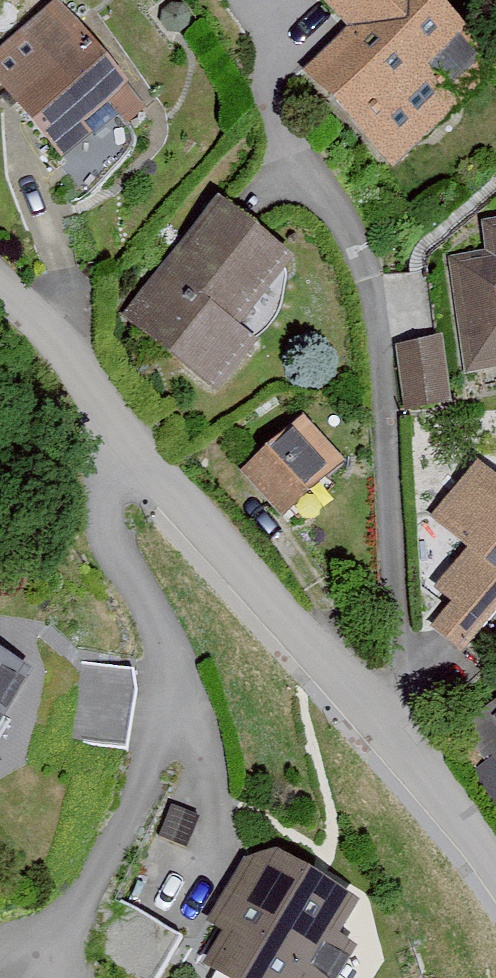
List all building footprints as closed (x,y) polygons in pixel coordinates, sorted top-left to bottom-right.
[(428,0),(318,0),(348,31),(299,79),(393,175),(495,74),(495,69),(428,0)] [(0,60),(0,71),(38,115),(75,158),(138,104),(58,10),(0,60)] [(219,201),(129,318),(225,393),(270,335),(251,320),(297,261),(243,219),(219,201)] [(451,261),(463,361),(466,384),(495,380),(495,225),(484,226),(487,256),(451,261)] [(462,406),(451,336),(399,344),(410,414),(462,406)] [(311,411),(249,472),(296,521),(358,460),(311,411)] [(430,624),(462,652),(482,628),(495,612),(495,472),(479,457),(430,516),(469,549),(436,588),(450,600),(430,624)] [(0,657),(0,724),(30,677),(0,657)] [(77,737),(130,743),(138,675),(85,669),(77,737)] [(256,864),(213,930),(230,942),(209,975),(213,977),(360,977),(372,960),(354,948),(375,916),(290,859),(277,878),(256,864)]
